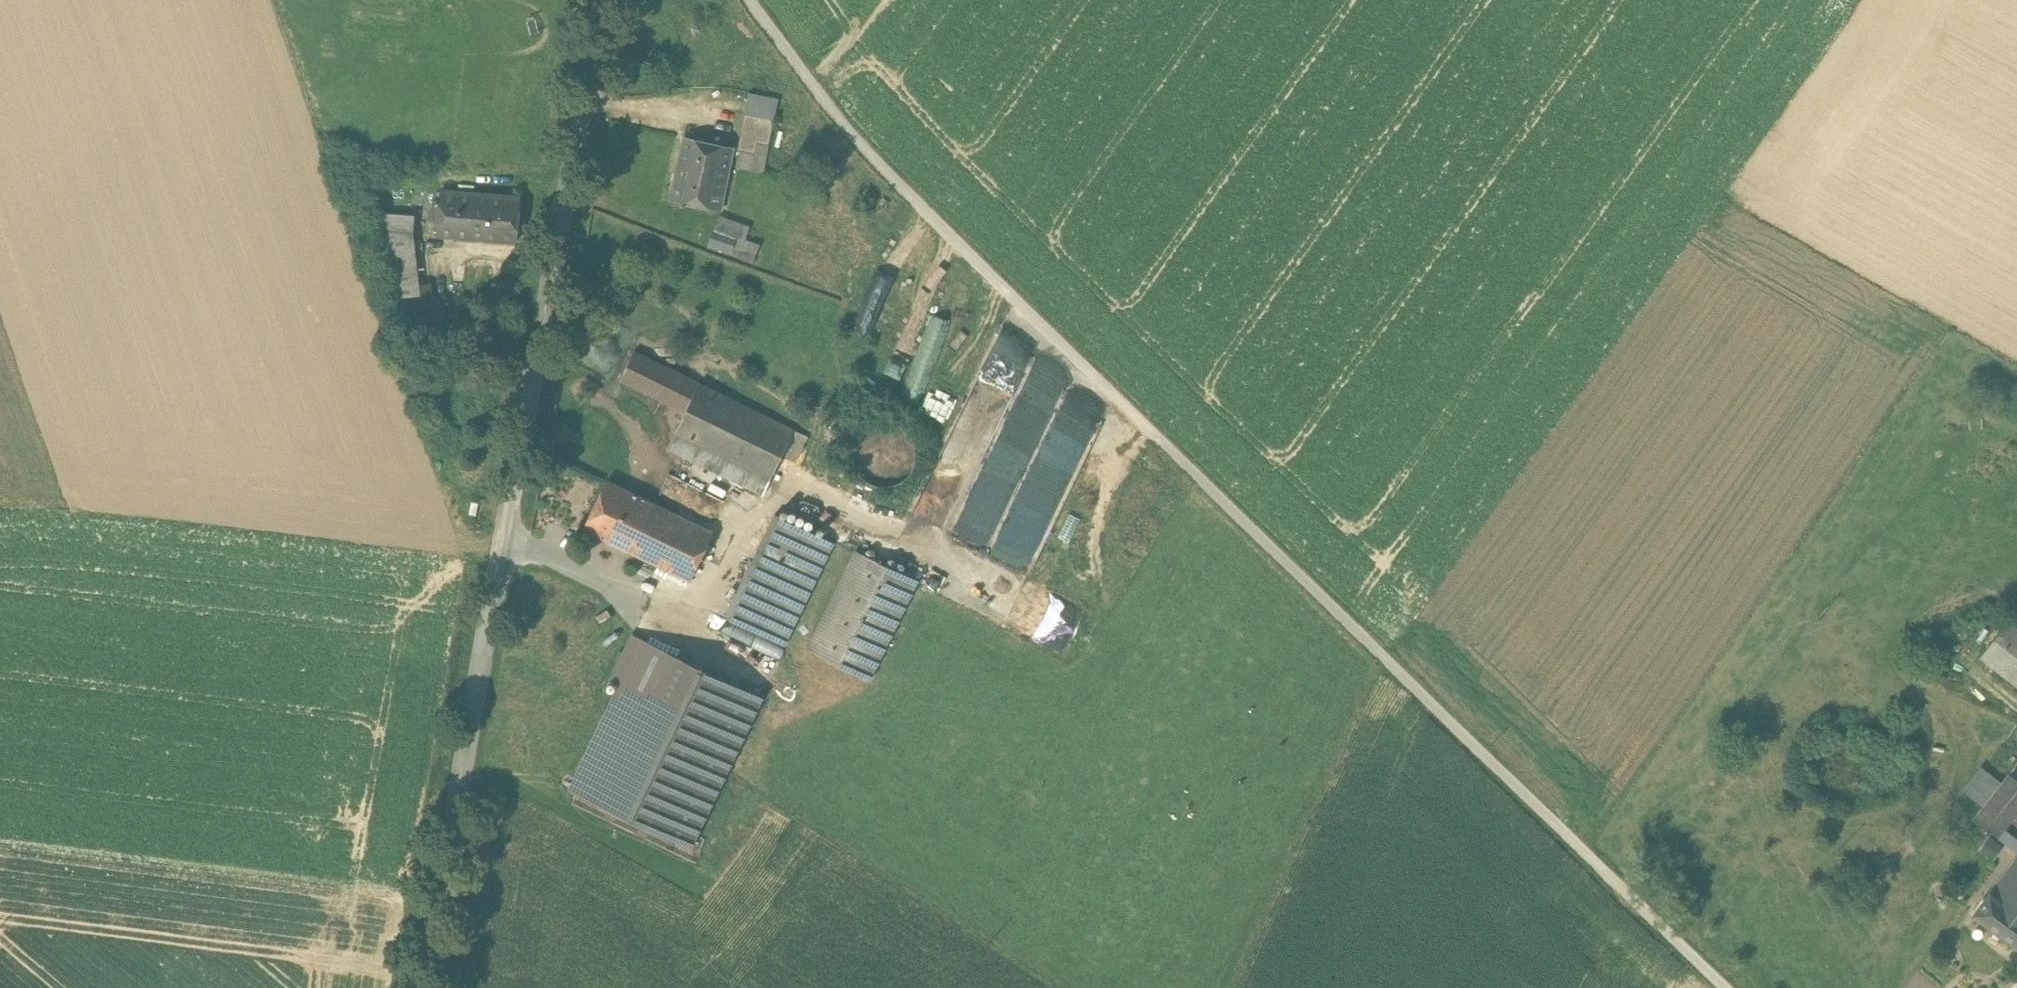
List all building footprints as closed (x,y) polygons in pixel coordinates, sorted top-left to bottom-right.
[(749,92),(745,113),(775,118),(779,97),(749,92)] [(775,118),(745,113),(738,149),(740,150),(756,153),(758,142),(770,144),(775,118)] [(734,147),(685,137),(671,199),(684,201),(683,204),(685,205),(685,202),(722,208),(734,147)] [(756,153),(740,150),(737,166),(764,172),(770,144),(758,142),(756,153)] [(489,195),(442,191),(438,235),(486,239),(489,195)] [(521,197),(489,195),(486,239),(517,241),(521,197)] [(415,215),(374,213),(373,230),(399,298),(420,295),(421,295),(420,284),(414,232),(415,215)] [(720,215),(715,227),(738,235),(747,238),(751,225),(720,215)] [(738,235),(715,227),(709,245),(732,253),(738,235)] [(910,240),(895,234),(857,321),(872,327),(910,240)] [(747,238),(738,235),(732,253),(753,260),(759,243),(747,238)] [(434,283),(420,284),(421,295),(420,295),(420,299),(433,298),(434,283)] [(919,401),(949,324),(932,317),(902,394),(919,401)] [(699,383),(634,351),(620,380),(686,411),(699,383)] [(794,430),(699,383),(686,411),(675,433),(771,480),(782,455),(794,430)] [(807,436),(794,430),(782,455),(795,462),(807,436)] [(771,480),(675,433),(668,448),(763,495),(771,480)] [(709,514),(717,492),(666,474),(658,496),(709,514)] [(652,501),(607,479),(584,528),(628,550),(652,501)] [(655,503),(652,501),(628,550),(690,580),(713,531),(655,503)] [(775,513),(737,592),(773,610),(762,633),(784,644),(834,541),(775,513)] [(856,552),(809,648),(870,677),(916,581),(856,552)] [(773,610),(737,592),(726,616),(762,633),(773,610)] [(2008,621),(1980,657),(2016,685),(2016,628),(2008,621)] [(634,636),(613,679),(623,683),(572,788),(639,819),(710,672),(634,636)] [(639,819),(690,844),(761,697),(710,672),(639,819)] [(1974,818),(1999,837),(2006,829),(2016,814),(2016,763),(2002,782),(1983,807),(1974,818)] [(1965,794),(1983,807),(2002,782),(1985,769),(1965,794)] [(2006,829),(1999,837),(2016,850),(2016,838),(2006,829)] [(1991,893),(1989,892),(1973,913),(2016,946),(2016,858),(1991,893)]
